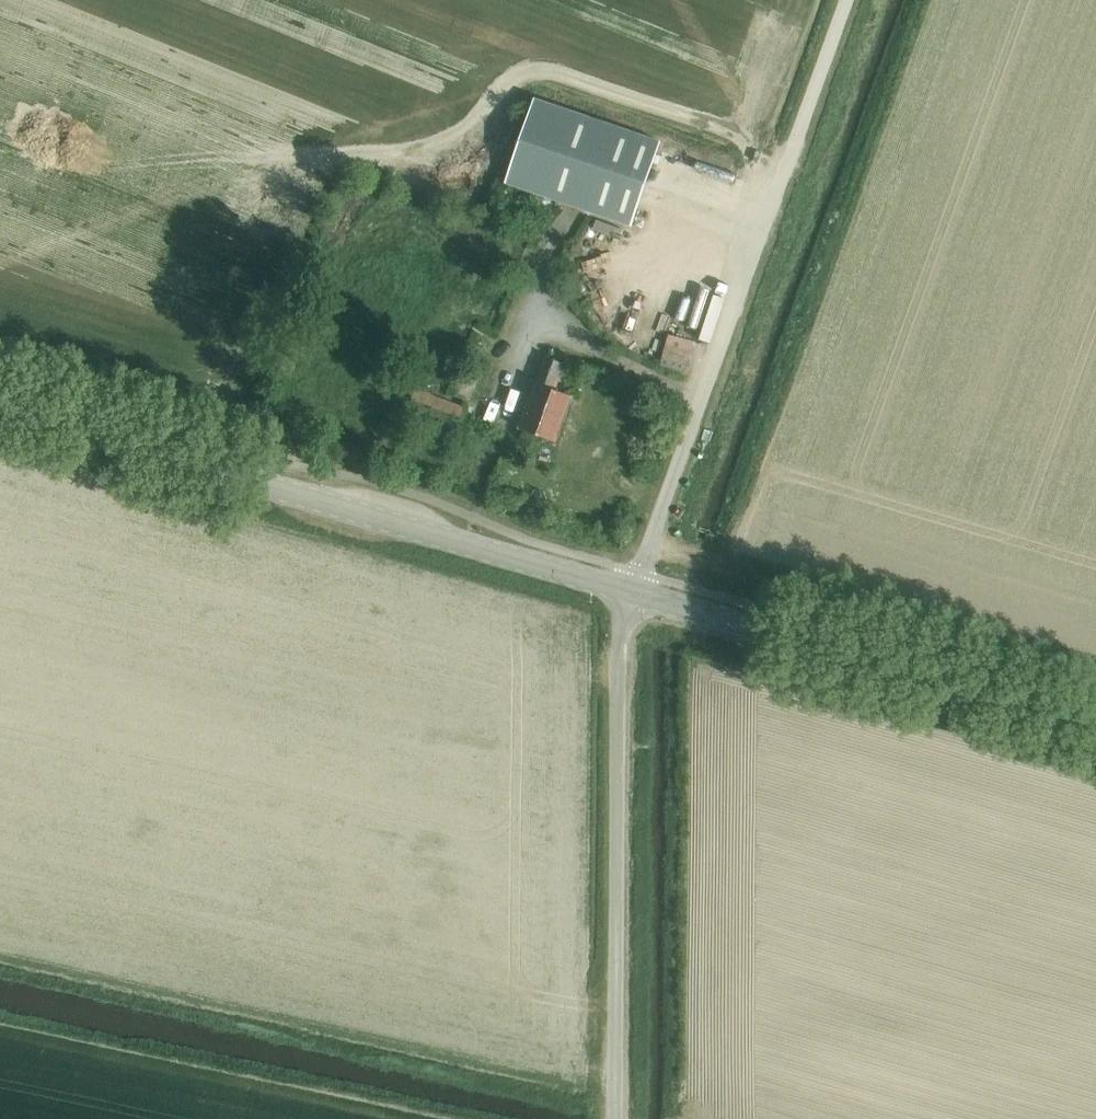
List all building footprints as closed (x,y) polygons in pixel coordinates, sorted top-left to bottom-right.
[(535,99),(515,158),(506,182),(631,225),(660,141),(535,99)] [(673,330),(670,357),(696,361),(699,333),(673,330)] [(567,383),(569,377),(561,374),(565,363),(546,356),(520,428),(556,441),(573,395),(556,389),(559,381),(567,383)] [(403,378),(419,384),(428,387),(435,371),(425,367),(409,361),(403,378)] [(412,399),(462,416),(465,407),(432,396),(433,394),(416,388),(412,399)]
